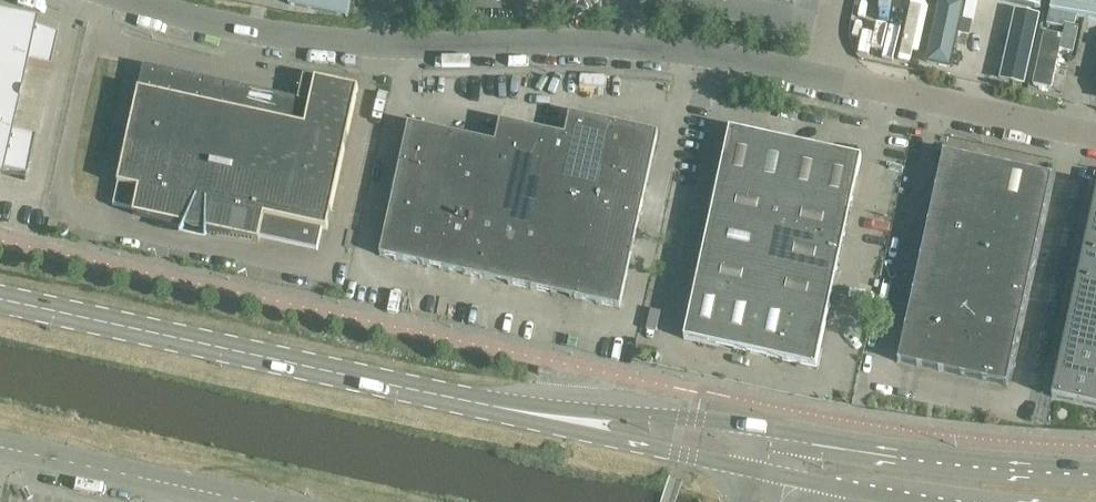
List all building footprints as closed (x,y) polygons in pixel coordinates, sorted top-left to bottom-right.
[(289,4),(348,17),(348,14),(351,0),(290,0),(289,4)] [(928,66),(951,69),(965,3),(953,0),(941,0),(928,66)] [(1040,9),(1042,0),(998,0),(1040,9)] [(1095,21),(1095,0),(1053,0),(1051,11),(1095,21)] [(926,12),(897,6),(894,18),(924,24),(926,12)] [(23,180),(25,181),(35,138),(11,133),(26,65),(50,71),(57,37),(55,37),(0,18),(0,174),(24,179),(23,180)] [(1064,37),(1044,33),(1033,88),(1052,92),(1064,37)] [(139,216),(185,226),(184,229),(185,229),(186,226),(206,230),(206,234),(207,234),(207,231),(253,241),(259,242),(260,238),(318,250),(322,229),(327,230),(359,89),(315,79),(310,103),(247,89),(144,66),(113,206),(134,210),(133,215),(139,216)] [(380,256),(620,308),(658,134),(570,114),(565,136),(500,122),(496,143),(409,124),(380,256)] [(730,130),(718,183),(752,190),(763,137),(730,130)] [(796,144),(763,137),(752,190),(784,197),(796,144)] [(796,144),(784,197),(817,204),(828,151),(796,144)] [(828,151),(817,204),(850,211),(861,158),(828,151)] [(944,153),(898,362),(1007,386),(1052,177),(944,153)] [(718,183),(711,217),(777,232),(784,197),(752,190),(718,183)] [(1095,407),(1095,193),(1052,397),(1095,407)] [(784,197),(777,232),(842,246),(850,211),(817,204),(784,197)] [(711,217),(703,252),(769,266),(777,232),(711,217)] [(777,232),(769,266),(835,281),(842,246),(777,232)] [(703,252),(695,286),(762,301),(769,266),(703,252)] [(769,266),(762,301),(827,315),(835,281),(769,266)] [(762,301),(695,286),(684,340),(816,368),(827,315),(762,301)]
